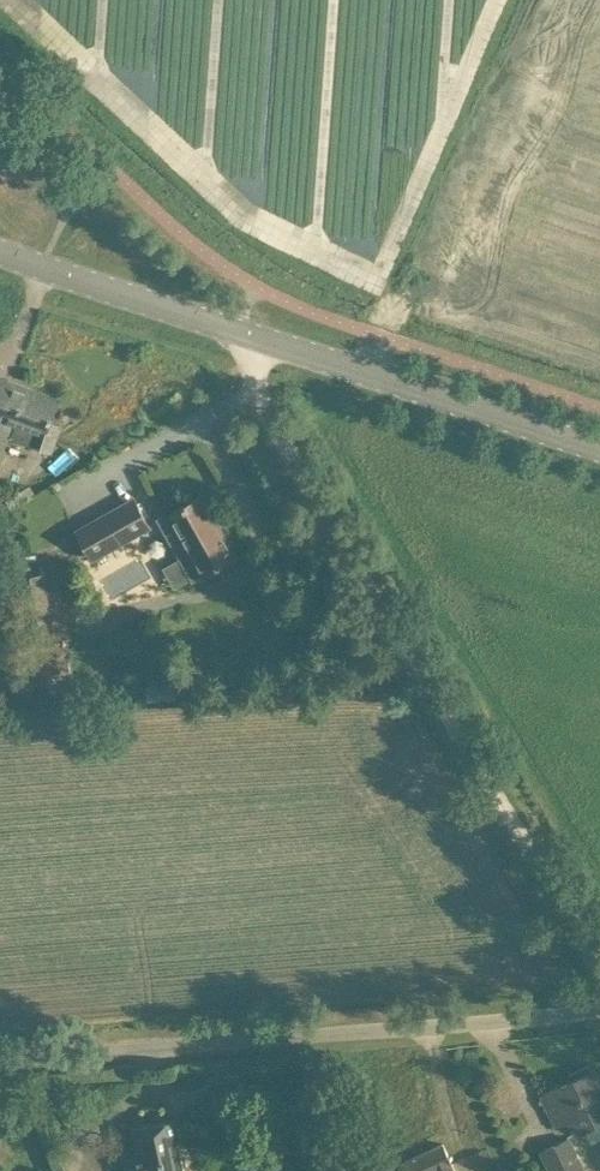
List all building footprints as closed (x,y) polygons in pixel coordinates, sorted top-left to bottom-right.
[(9,433),(8,434),(11,435),(10,436),(12,436),(37,445),(38,446),(38,445),(40,446),(39,447),(51,452),(60,426),(50,422),(58,399),(13,383),(0,378),(0,430),(9,433)] [(201,494),(159,518),(182,557),(165,567),(177,588),(193,578),(236,554),(232,547),(233,544),(229,537),(225,536),(201,494)] [(93,557),(150,525),(134,498),(78,530),(93,557)] [(571,1079),(541,1093),(557,1126),(570,1120),(577,1133),(581,1131),(599,1122),(599,1081),(594,1068),(591,1069),(589,1064),(569,1073),(571,1079)] [(237,1068),(213,1070),(214,1082),(238,1080),(237,1068)] [(453,1113),(425,1124),(433,1143),(403,1155),(407,1164),(390,1170),(478,1170),(453,1113)] [(187,1169),(176,1118),(133,1127),(138,1150),(122,1154),(126,1170),(179,1170),(187,1169)] [(539,1150),(549,1170),(587,1170),(570,1136),(539,1150)]
